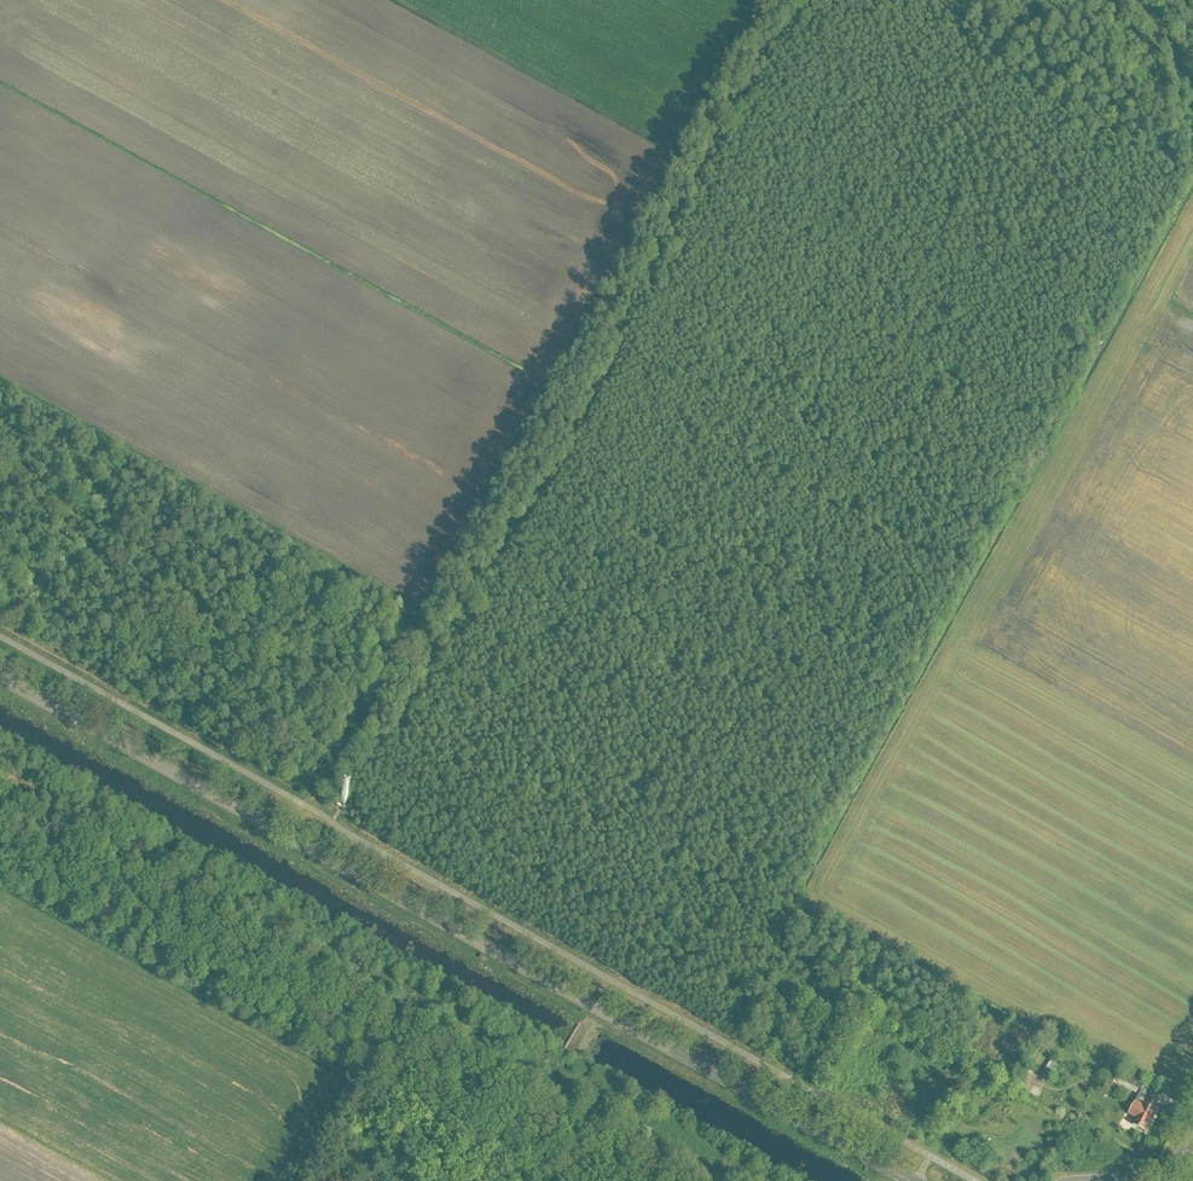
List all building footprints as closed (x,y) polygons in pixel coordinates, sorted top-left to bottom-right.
[(1058,1054),(1069,1060),(1073,1052),(1063,1046),(1058,1054)] [(1112,1079),(1119,1082),(1124,1071),(1118,1067),(1112,1079)] [(1143,1090),(1147,1082),(1125,1071),(1121,1079),(1143,1090)] [(1150,1095),(1142,1091),(1129,1115),(1136,1119),(1133,1125),(1146,1133),(1158,1112),(1145,1104),(1150,1095)]
